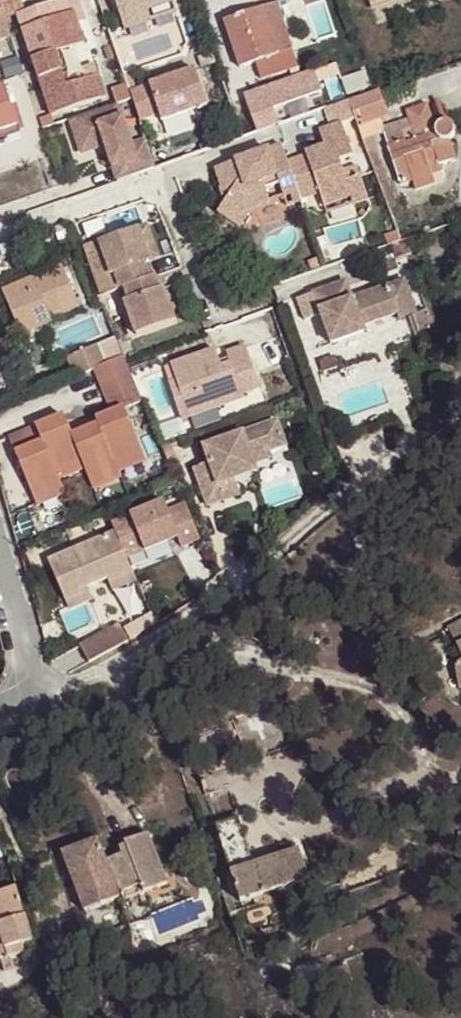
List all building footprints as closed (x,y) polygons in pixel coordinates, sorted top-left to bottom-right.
[(49,115),(106,95),(99,75),(65,87),(54,53),(85,42),(75,12),(69,14),(64,0),(60,0),(15,16),(49,115)] [(172,0),(113,0),(120,18),(172,0)] [(177,14),(172,0),(120,18),(124,32),(177,14)] [(276,3),(223,20),(239,68),(255,63),(263,85),(300,73),(297,66),(308,62),(303,48),(292,52),(276,3)] [(82,10),(75,12),(85,42),(92,40),(82,10)] [(2,12),(0,12),(0,30),(8,28),(2,12)] [(136,123),(208,106),(198,68),(114,89),(117,103),(130,100),(136,123)] [(17,126),(4,86),(0,87),(0,132),(17,126)] [(387,116),(379,90),(357,98),(367,123),(379,119),(387,116)] [(357,98),(346,102),(353,120),(355,127),(367,123),(357,98)] [(301,157),(287,162),(300,199),(318,193),(323,206),(349,196),(352,204),(367,198),(360,176),(346,180),(342,170),(339,161),(352,156),(342,124),(353,120),(346,102),(345,100),(323,108),(330,128),(319,132),(324,145),(305,152),(306,155),(307,160),(302,162),(301,157)] [(69,121),(81,155),(105,145),(110,144),(113,151),(108,153),(118,182),(155,169),(144,140),(131,145),(116,104),(69,121)] [(436,127),(435,129),(427,104),(407,111),(410,119),(383,128),(390,147),(388,147),(400,183),(412,180),(415,189),(445,179),(440,166),(455,161),(448,141),(449,140),(451,138),(452,136),(453,134),(453,132),(453,130),(452,127),(450,126),(448,124),(446,123),(444,123),(442,123),(440,124),(438,126),(436,127)] [(382,129),(379,119),(367,123),(371,133),(382,129)] [(355,127),(360,137),(371,133),(367,123),(355,127)] [(105,145),(108,153),(113,151),(110,144),(105,145)] [(300,201),(300,199),(287,162),(281,147),(215,170),(220,187),(223,187),(227,197),(223,203),(217,212),(239,226),(252,206),(269,200),(265,188),(279,184),(287,205),(300,201)] [(356,165),(342,170),(346,180),(360,176),(356,165)] [(223,203),(227,197),(223,187),(220,187),(218,188),(223,203)] [(349,196),(323,206),(325,213),(352,204),(349,196)] [(147,226),(138,229),(149,262),(158,259),(147,226)] [(120,290),(123,288),(151,279),(145,263),(149,262),(138,229),(99,243),(110,275),(114,274),(120,290)] [(386,244),(398,240),(394,231),(383,235),(386,244)] [(101,296),(120,290),(114,274),(110,275),(99,243),(84,248),(101,296)] [(79,307),(62,266),(2,291),(17,326),(47,313),(50,319),(79,307)] [(124,302),(136,335),(174,322),(163,289),(159,290),(154,278),(151,279),(123,288),(128,301),(124,302)] [(312,293),(331,343),(364,331),(362,325),(397,312),(399,318),(416,312),(404,279),(361,295),(363,300),(353,303),(351,298),(345,281),(312,293)] [(361,295),(351,298),(353,303),(363,300),(361,295)] [(362,325),(364,331),(366,338),(401,325),(399,318),(397,312),(362,325)] [(47,313),(17,326),(21,336),(51,323),(50,319),(47,313)] [(74,378),(92,369),(104,365),(95,345),(65,358),(74,378)] [(258,387),(244,346),(225,353),(227,358),(229,363),(220,366),(218,361),(214,349),(169,364),(175,381),(180,394),(173,397),(180,419),(226,403),(223,395),(239,389),(241,393),(258,387)] [(85,467),(94,488),(120,477),(118,472),(144,460),(122,409),(141,401),(123,360),(122,357),(104,365),(92,369),(111,413),(95,420),(97,425),(72,436),(85,467)] [(180,394),(175,381),(168,383),(173,397),(180,394)] [(263,400),(258,387),(241,393),(242,397),(246,406),(263,400)] [(223,395),(226,403),(242,397),(241,393),(239,389),(223,395)] [(9,438),(32,491),(58,479),(85,467),(72,436),(63,415),(9,438)] [(193,469),(207,507),(223,501),(217,485),(232,480),(235,479),(233,472),(252,464),(271,457),(269,451),(284,445),(276,421),(203,448),(208,463),(193,469)] [(160,446),(166,460),(175,456),(170,443),(160,446)] [(255,472),(252,464),(233,472),(235,479),(255,472)] [(32,491),(37,504),(64,492),(58,479),(32,491)] [(238,495),(232,480),(217,485),(223,501),(238,495)] [(200,539),(185,504),(167,512),(163,503),(129,517),(145,552),(177,538),(182,547),(200,539)] [(47,561),(63,598),(87,587),(106,579),(130,568),(114,532),(47,561)] [(135,580),(130,568),(106,579),(112,590),(135,580)] [(92,598),(87,587),(63,598),(68,609),(92,598)] [(446,627),(460,655),(460,619),(446,627)] [(90,660),(128,638),(119,622),(80,643),(90,660)] [(298,850),(253,865),(237,818),(215,826),(230,872),(240,902),(260,895),(272,891),(308,879),(298,850)] [(167,883),(147,834),(124,843),(125,846),(120,848),(122,855),(108,860),(124,899),(167,883)] [(120,897),(98,840),(62,854),(84,911),(120,897)] [(240,902),(230,872),(224,874),(234,904),(240,902)] [(16,887),(0,892),(0,958),(1,958),(4,968),(14,966),(10,955),(23,951),(21,943),(31,941),(24,916),(23,916),(16,887)] [(275,898),(272,891),(260,895),(262,902),(275,898)]
